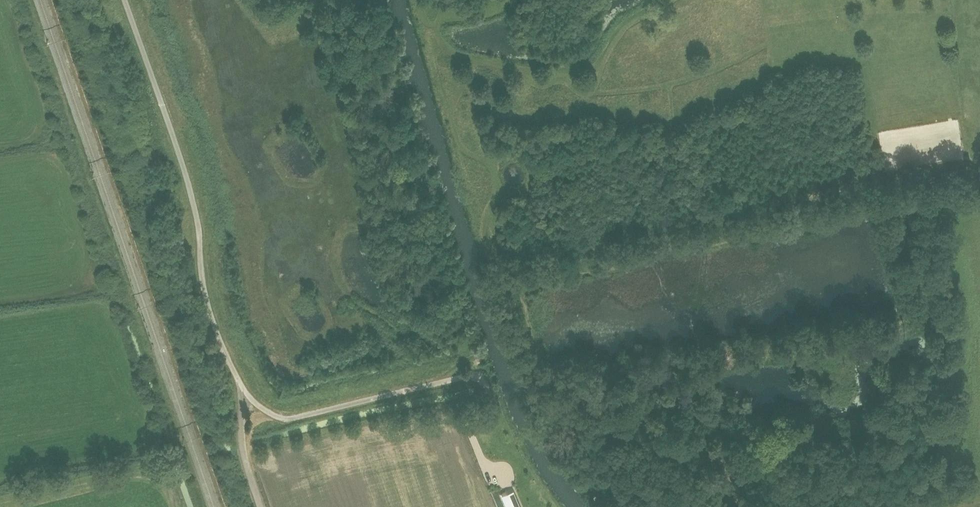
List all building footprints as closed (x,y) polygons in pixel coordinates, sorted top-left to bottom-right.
[(510,491),(503,494),(508,506),(517,506),(510,491)]
